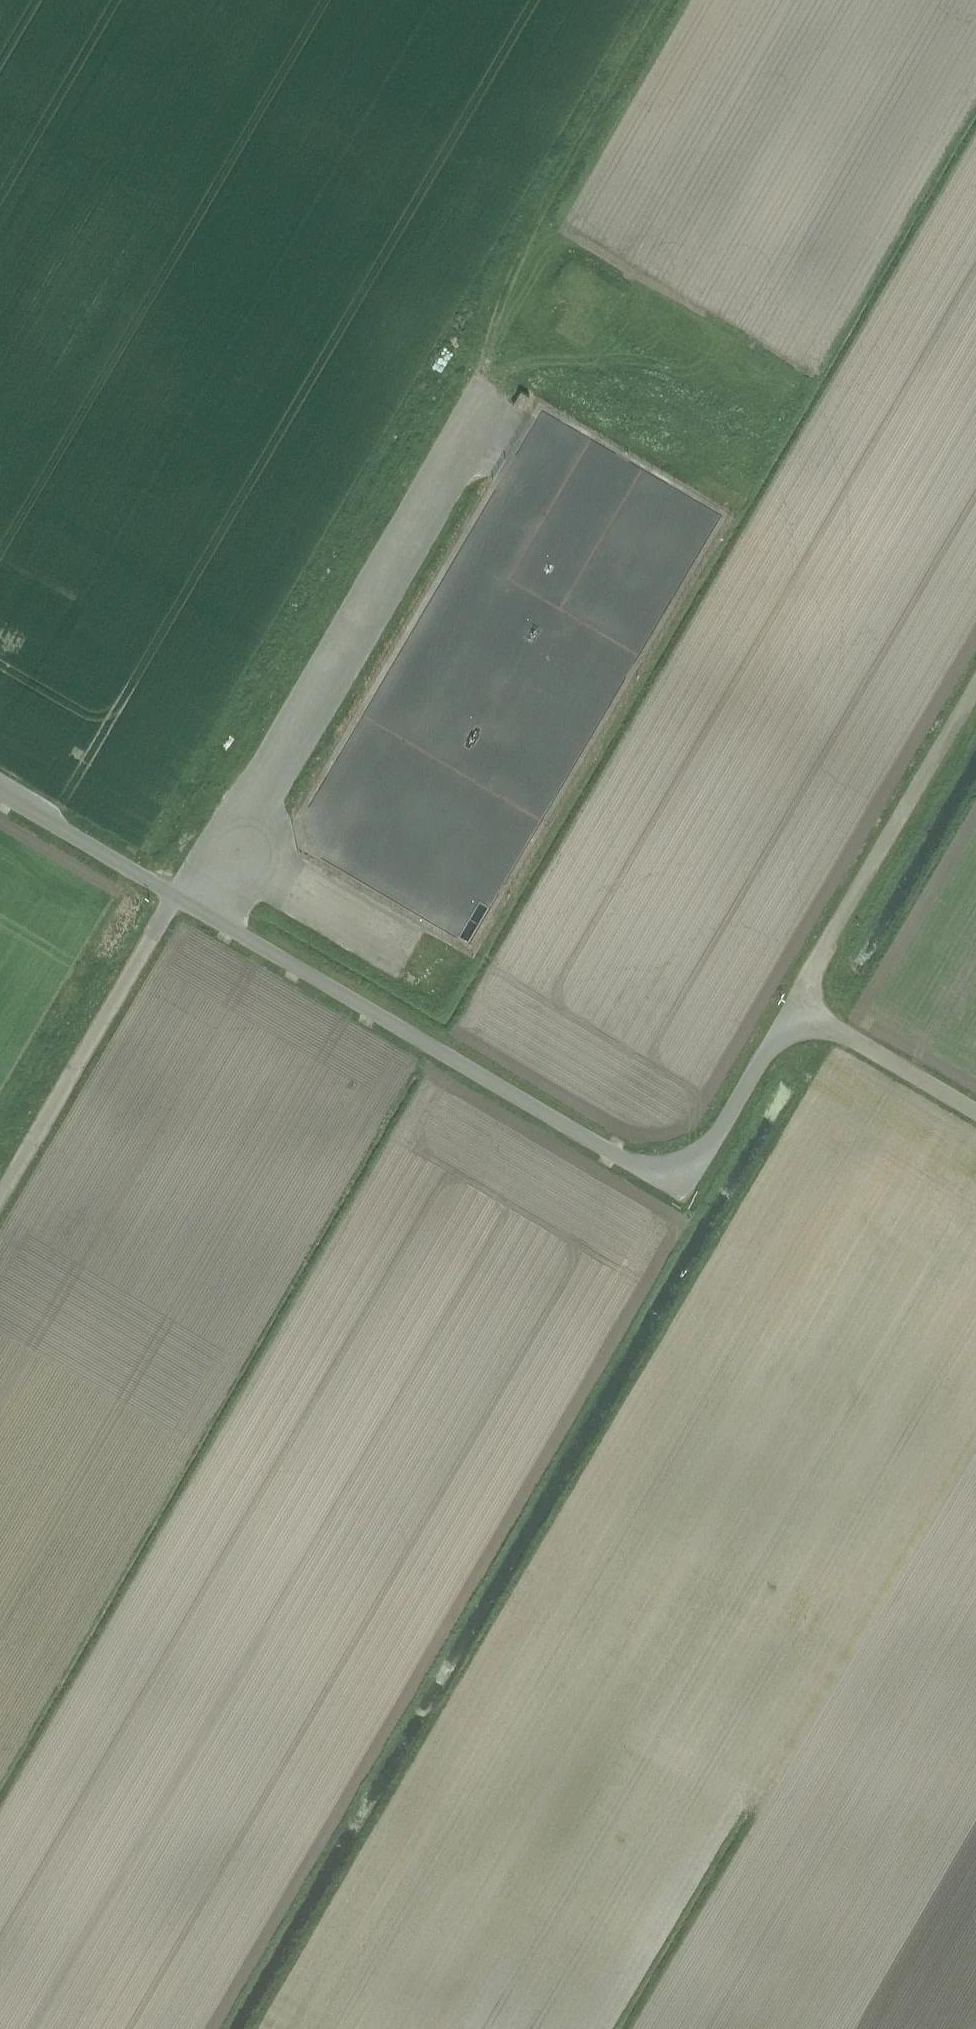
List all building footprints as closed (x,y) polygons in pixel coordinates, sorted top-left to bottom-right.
[(531,396),(522,391),(513,405),(522,410),(531,396)]
